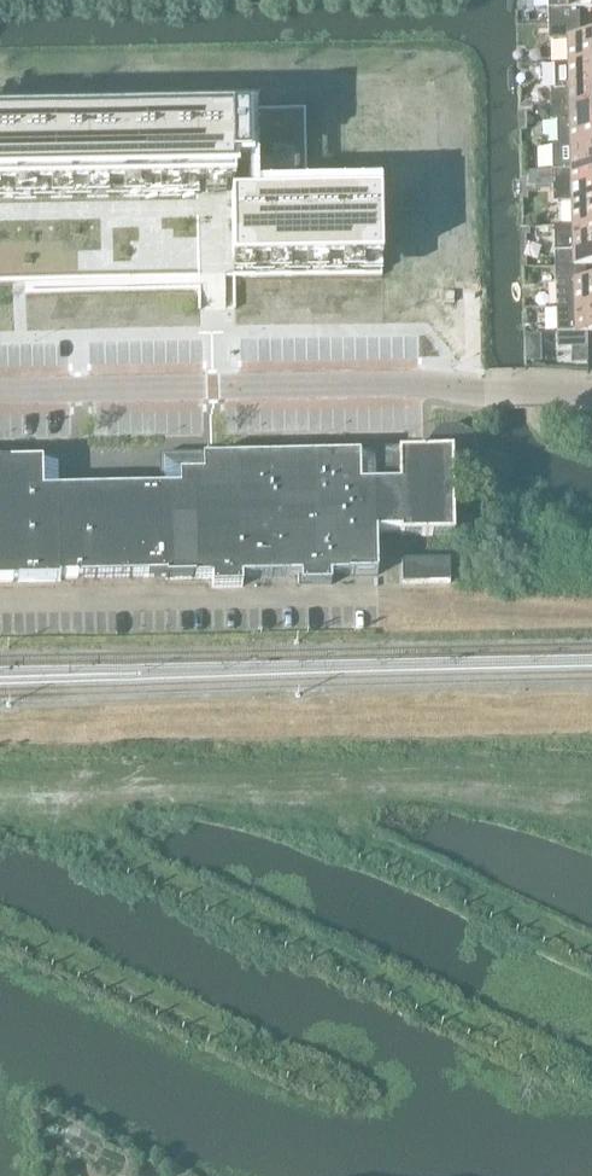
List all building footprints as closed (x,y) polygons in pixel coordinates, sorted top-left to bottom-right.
[(548,9),(549,25),(579,24),(579,9),(591,9),(591,0),(548,0),(548,9)] [(568,65),(591,64),(591,38),(580,38),(579,24),(549,25),(549,41),(568,40),(568,65)] [(568,65),(554,65),(554,90),(550,90),(551,106),(591,105),(591,64),(568,65)] [(551,106),(551,122),(557,122),(557,145),(557,146),(591,145),(591,105),(551,106)] [(306,108),(229,110),(0,114),(0,283),(25,282),(64,281),(144,280),(181,279),(200,279),(226,279),(233,278),(235,278),(307,277),(382,276),(380,186),(307,188),(306,108)] [(557,146),(557,145),(552,146),(552,173),(553,187),(591,186),(591,145),(557,146)] [(552,173),(529,174),(529,188),(553,187),(552,173)] [(553,187),(553,203),(572,202),(573,227),(591,226),(591,186),(553,187)] [(554,228),(555,268),(586,267),(591,267),(591,226),(573,227),(554,228)] [(555,268),(556,309),(591,308),(591,282),(586,282),(586,267),(555,268)] [(556,309),(557,349),(572,349),(587,348),(588,348),(587,334),(591,334),(591,308),(556,309)] [(541,336),(525,336),(526,363),(542,363),(541,336)] [(587,348),(572,349),(573,362),(588,362),(587,348)] [(61,582),(61,579),(165,577),(165,580),(212,579),(212,587),(242,587),(242,578),(301,577),(302,586),(331,585),(331,576),(378,575),(377,534),(400,533),(400,537),(454,536),(453,474),(458,473),(463,471),(468,468),(471,464),(473,459),(474,454),(474,448),(472,443),(469,439),(466,435),(461,433),(456,431),(450,431),(445,432),(440,435),(437,438),(434,443),(432,448),(431,453),(399,454),(399,457),(376,458),(376,455),(164,460),(165,489),(59,491),(58,462),(0,463),(0,583),(61,582)] [(402,561),(403,584),(450,583),(450,560),(402,561)]
